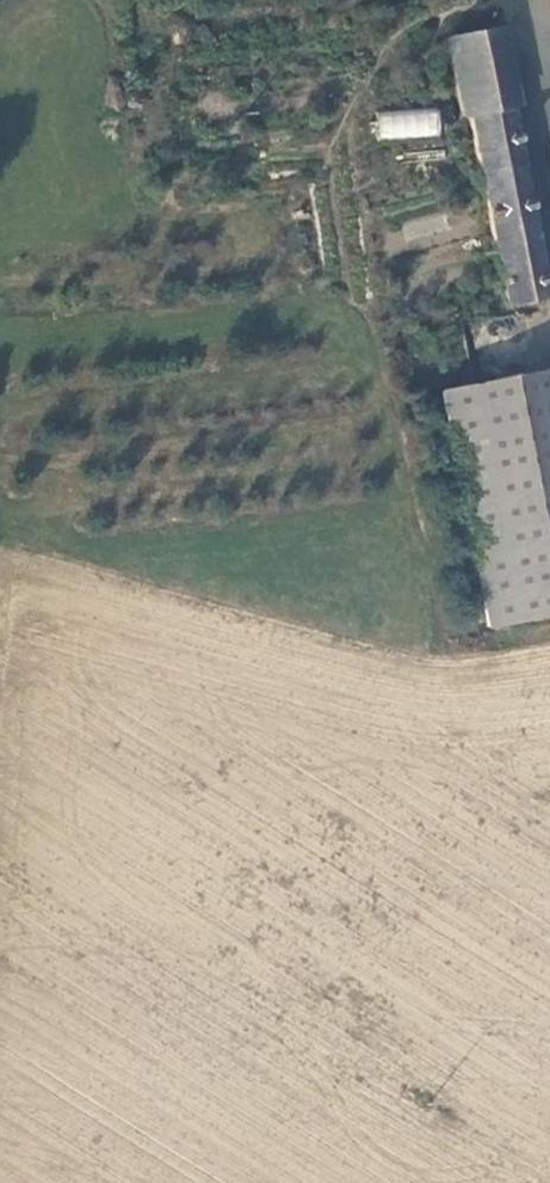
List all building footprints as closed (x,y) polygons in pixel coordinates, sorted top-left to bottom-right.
[(503,30),(450,40),(463,116),(471,115),(506,306),(546,299),(514,121),(521,119),(503,30)] [(376,137),(439,138),(439,111),(377,109),(376,137)] [(444,212),(400,221),(404,240),(448,231),(444,212)] [(434,395),(476,632),(549,620),(549,417),(542,375),(434,395)]
